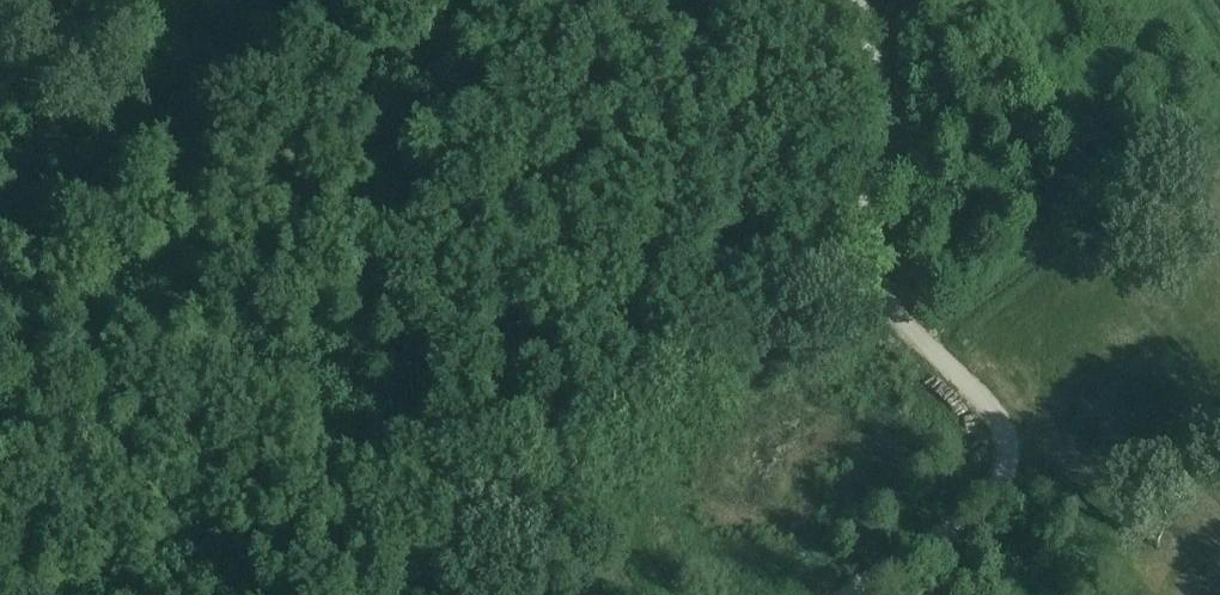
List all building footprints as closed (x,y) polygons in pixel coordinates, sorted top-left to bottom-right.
[(1178,395),(1180,407),(1204,403),(1201,390),(1178,395)]
